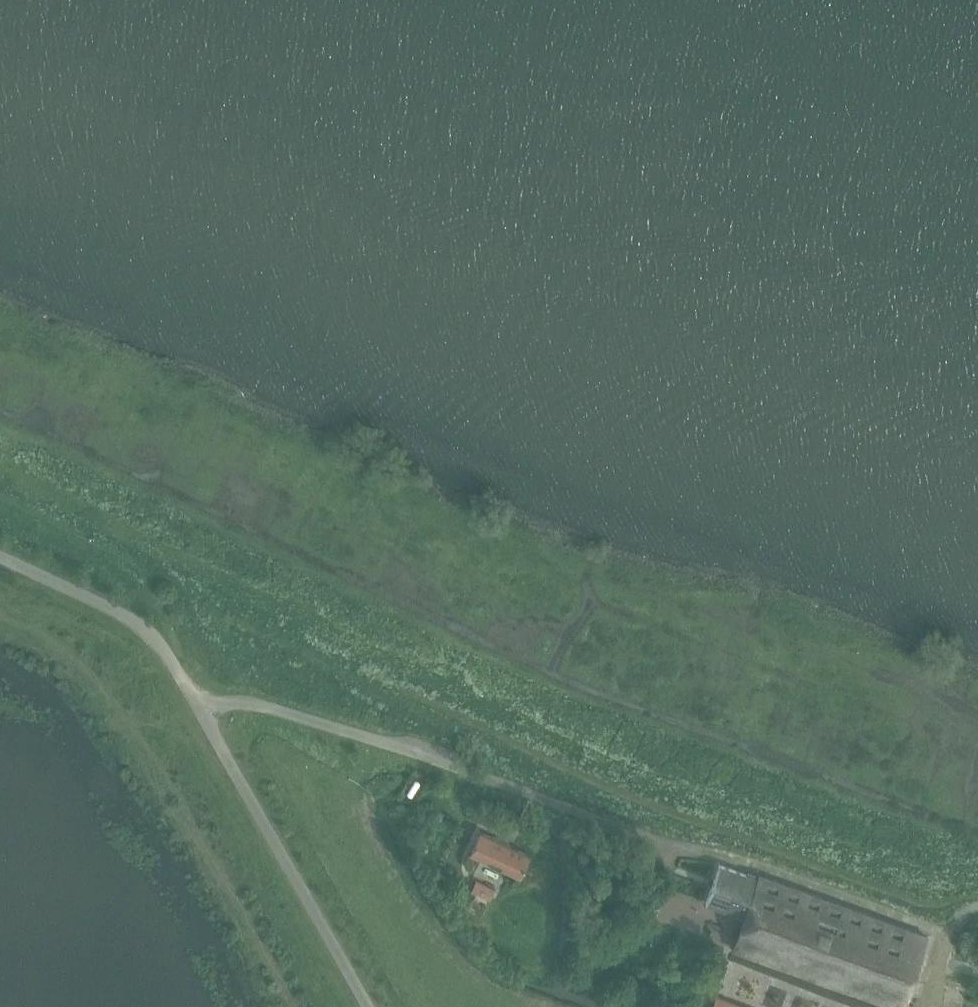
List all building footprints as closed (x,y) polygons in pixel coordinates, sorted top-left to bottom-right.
[(531,855),(480,831),(470,852),(520,876),(531,855)] [(926,937),(926,936),(747,871),(746,874),(719,864),(706,902),(744,916),(733,948),(895,1006),(901,1006),(926,937)] [(471,891),(480,895),(486,884),(476,879),(471,891)] [(486,884),(480,895),(490,899),(495,888),(486,884)] [(714,995),(710,1006),(745,1006),(714,995)]
